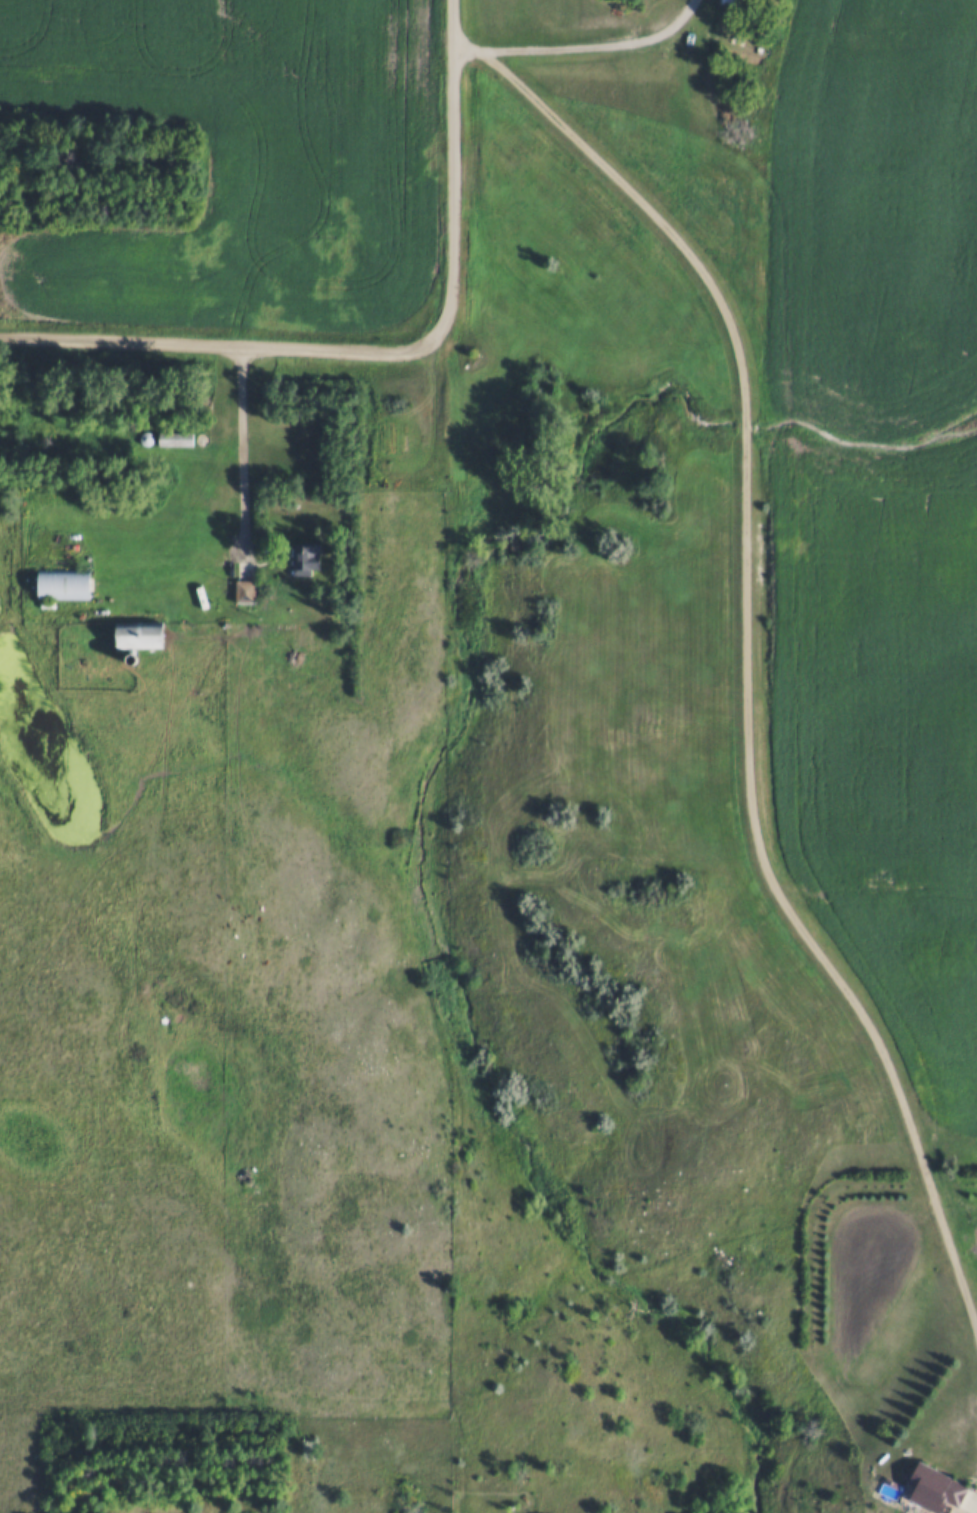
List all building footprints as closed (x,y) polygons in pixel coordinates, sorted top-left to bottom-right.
[(144,443),(149,441),(151,436),(149,430),(144,428),(138,431),(136,436),(138,441),(144,443)] [(154,430),(188,430),(188,444),(154,443),(154,430)] [(288,541),(314,541),(313,572),(288,572),(288,541)] [(35,596),(35,565),(88,565),(88,596),(35,596)] [(231,579),(249,579),(248,600),(231,600),(231,579)] [(111,645),(111,617),(160,617),(160,646),(111,645)] [(910,1483),(903,1479),(915,1458),(962,1485),(951,1506),(939,1499),(931,1512),(902,1496),(910,1483)]
